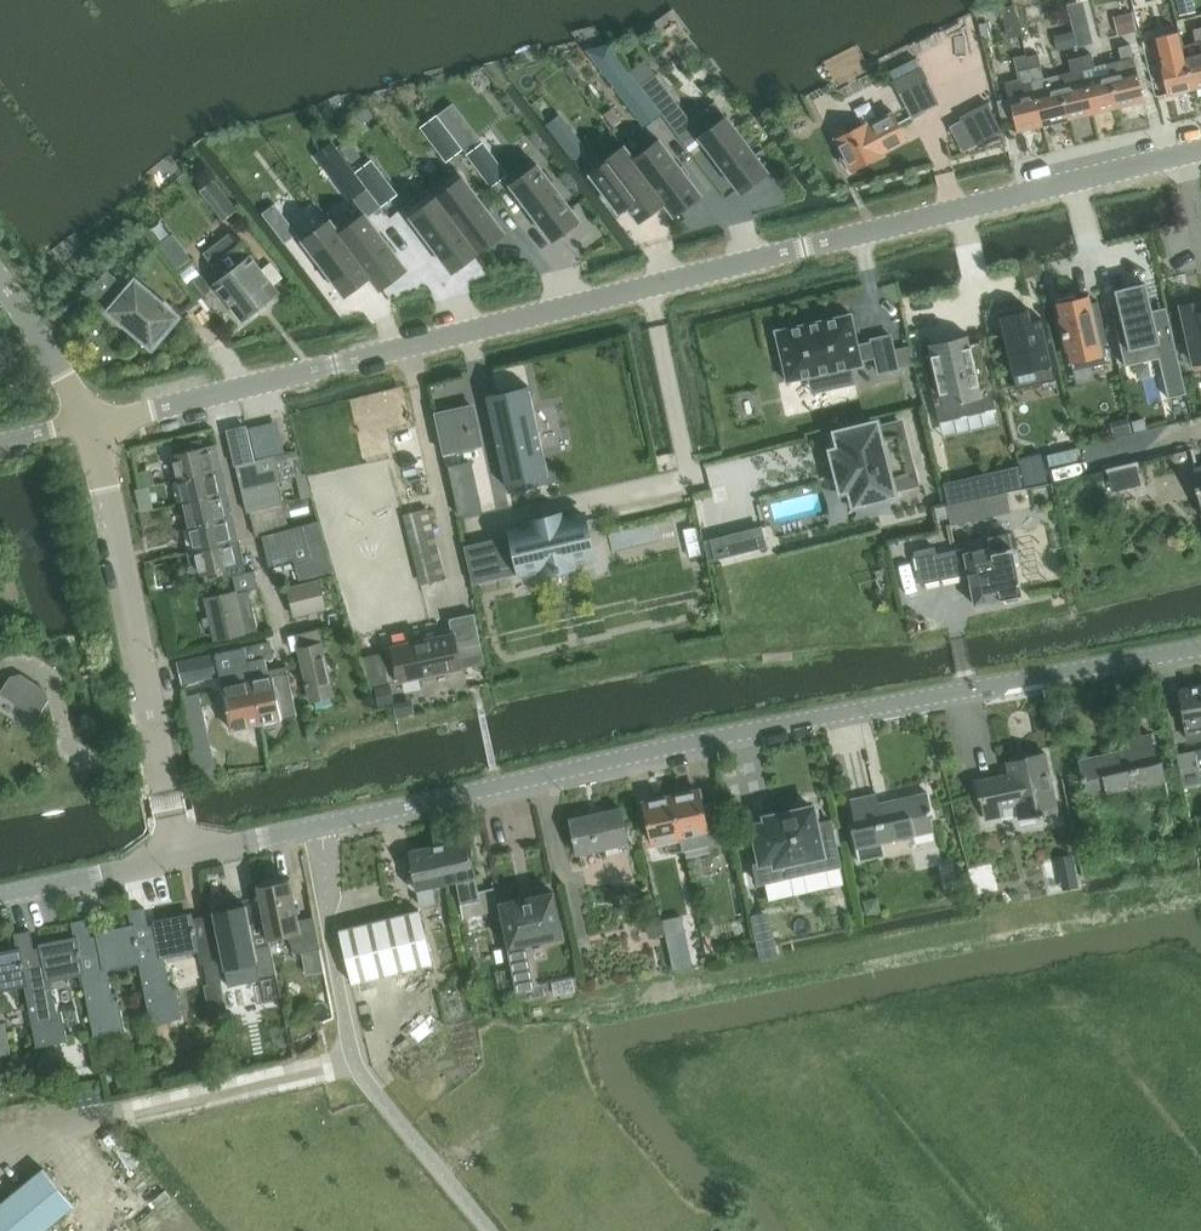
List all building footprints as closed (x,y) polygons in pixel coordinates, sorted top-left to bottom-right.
[(1139,32),(1165,25),(1158,0),(1131,0),(1139,32)] [(1200,89),(1200,29),(1193,31),(1196,43),(1184,46),(1194,90),(1200,89)] [(1033,32),(1013,36),(1017,58),(1037,54),(1033,32)] [(1194,90),(1184,46),(1180,34),(1154,40),(1168,96),(1194,90)] [(1121,61),(1108,64),(1119,108),(1145,102),(1131,45),(1118,48),(1121,61)] [(610,46),(587,52),(644,127),(662,114),(641,86),(630,72),(610,46)] [(1094,114),(1119,108),(1108,64),(1095,67),(1092,55),(1080,58),(1094,114)] [(1069,120),(1094,114),(1080,58),(1068,61),(1071,73),(1058,76),(1069,120)] [(1044,126),(1069,120),(1058,76),(1045,80),(1042,67),(1030,70),(1044,126)] [(1006,84),(1007,88),(1018,133),(1044,126),(1030,70),(1018,73),(1020,80),(1006,84)] [(901,94),(914,120),(928,113),(915,87),(901,94)] [(681,129),(676,133),(687,148),(700,138),(741,193),(769,172),(727,118),(715,103),(696,117),(681,129)] [(967,150),(1003,130),(988,103),(952,123),(967,150)] [(849,168),(852,172),(883,156),(882,154),(908,141),(894,113),(868,126),(867,123),(849,133),(844,124),(831,131),(836,139),(835,140),(843,155),(841,159),(844,167),(849,168)] [(437,117),(421,128),(447,163),(463,150),(437,117)] [(561,117),(549,126),(575,160),(587,151),(561,117)] [(635,160),(634,160),(665,202),(665,203),(674,216),(701,195),(660,141),(635,160)] [(484,144),(468,155),(491,187),(507,175),(484,144)] [(625,147),(598,167),(639,222),(665,203),(665,202),(634,160),(635,160),(625,147)] [(372,161),(356,173),(382,207),(398,195),(372,161)] [(538,166),(511,186),(552,241),(580,220),(538,166)] [(456,168),(430,188),(479,253),(505,233),(456,168)] [(214,181),(200,191),(224,221),(238,211),(214,181)] [(430,188),(404,208),(453,272),(479,253),(430,188)] [(341,234),(340,234),(371,276),(370,277),(380,290),(407,270),(366,215),(341,234)] [(331,221),(304,241),(345,296),(370,277),(371,276),(340,234),(341,234),(331,221)] [(168,247),(183,265),(193,256),(178,239),(168,247)] [(243,321),(279,293),(251,256),(250,257),(240,245),(212,266),(222,279),(215,284),(243,321)] [(93,303),(101,297),(114,308),(111,311),(123,322),(125,320),(142,335),(139,338),(138,343),(139,346),(143,349),(147,350),(152,348),(177,317),(135,282),(129,290),(109,273),(85,292),(93,303)] [(201,277),(188,286),(199,301),(212,292),(201,277)] [(1121,313),(1114,314),(1126,366),(1160,358),(1169,398),(1186,394),(1170,323),(1155,327),(1145,284),(1116,291),(1121,313)] [(1076,295),(1058,300),(1074,370),(1108,362),(1104,343),(1106,342),(1097,304),(1090,306),(1088,298),(1077,301),(1076,295)] [(1182,308),(1195,364),(1200,363),(1200,303),(1182,308)] [(1029,310),(1000,317),(1017,388),(1055,379),(1041,320),(1032,322),(1029,310)] [(851,315),(777,332),(788,382),(831,372),(834,389),(856,384),(853,368),(863,365),(862,361),(876,358),(879,374),(899,369),(892,335),(871,340),(872,343),(858,346),(851,315)] [(930,354),(924,356),(939,422),(996,409),(981,343),(970,345),(969,337),(929,346),(930,354)] [(466,372),(431,381),(438,409),(473,400),(466,372)] [(531,392),(487,401),(505,483),(549,473),(531,392)] [(473,407),(435,415),(444,453),(481,445),(473,407)] [(1145,419),(1132,422),(1132,423),(1135,433),(1148,430),(1145,419)] [(836,432),(830,433),(834,450),(831,451),(835,466),(838,465),(841,478),(838,479),(842,494),(845,493),(849,509),(855,507),(896,497),(895,493),(889,469),(914,462),(904,420),(879,427),(877,421),(836,432)] [(1132,423),(1118,426),(1121,438),(1135,436),(1135,433),(1132,423)] [(237,466),(256,462),(249,434),(231,438),(230,439),(237,466)] [(173,456),(179,480),(222,470),(217,446),(204,449),(202,440),(176,446),(178,455),(173,456)] [(1076,449),(1048,455),(1050,467),(1078,461),(1076,449)] [(1042,454),(1019,459),(1025,488),(1048,483),(1042,454)] [(256,462),(237,466),(243,489),(259,486),(281,481),(275,459),(256,463),(256,462)] [(1106,472),(1112,493),(1141,484),(1134,463),(1106,472)] [(1191,469),(1200,510),(1200,467),(1191,469)] [(179,480),(184,502),(227,493),(222,470),(179,480)] [(1039,487),(1037,487),(1039,500),(1043,503),(1055,501),(1054,498),(1055,498),(1052,484),(1039,486),(1039,487)] [(249,512),(270,508),(265,485),(259,486),(243,489),(249,512)] [(184,502),(189,524),(233,515),(227,493),(184,502)] [(283,505),(270,508),(249,512),(249,513),(252,512),(258,536),(265,534),(283,531),(289,529),(291,528),(285,506),(283,506),(283,505)] [(404,515),(421,586),(446,580),(428,509),(404,515)] [(189,524),(195,550),(238,540),(233,515),(189,524)] [(529,528),(509,532),(521,579),(539,574),(540,576),(572,569),(572,567),(591,563),(581,516),(562,521),(561,519),(529,526),(529,528)] [(325,520),(304,524),(311,558),(297,561),(301,578),(336,570),(325,520)] [(265,534),(273,565),(296,559),(289,529),(283,531),(265,534)] [(761,529),(713,541),(717,558),(765,546),(761,529)] [(1021,597),(1022,597),(1016,570),(1020,565),(1017,553),(1012,551),(1009,535),(988,540),(990,549),(965,554),(964,551),(936,557),(934,550),(915,554),(922,585),(968,576),(974,607),(1002,601),(1006,605),(1018,602),(1021,597)] [(238,540),(195,550),(201,576),(244,566),(238,540)] [(509,541),(467,551),(473,580),(516,570),(509,541)] [(255,570),(233,575),(237,591),(206,598),(216,641),(260,631),(250,590),(259,588),(255,570)] [(327,610),(321,579),(290,587),(296,616),(327,610)] [(452,633),(442,636),(392,646),(400,682),(485,664),(474,614),(449,619),(452,633)] [(310,701),(334,696),(319,629),(295,634),(310,701)] [(271,642),(246,647),(249,661),(266,658),(274,656),(271,642)] [(262,724),(253,681),(249,661),(246,647),(178,661),(182,680),(185,696),(223,688),(231,730),(262,724)] [(384,653),(364,658),(372,685),(390,681),(384,653)] [(268,671),(266,658),(249,661),(253,681),(262,724),(297,716),(287,667),(268,671)] [(13,677),(2,693),(39,717),(49,702),(47,692),(23,675),(13,677)] [(1177,690),(1184,729),(1187,729),(1190,743),(1200,741),(1200,730),(1200,726),(1200,686),(1177,690)] [(1144,801),(1168,795),(1164,782),(1167,781),(1163,762),(1159,763),(1152,734),(1124,741),(1126,750),(1079,761),(1089,800),(1141,787),(1144,801)] [(1196,772),(1193,753),(1176,756),(1180,778),(1197,775),(1196,772)] [(1020,818),(1057,810),(1045,754),(1028,757),(1029,759),(1007,763),(1010,774),(977,782),(985,820),(1003,816),(1002,808),(1017,805),(1020,818)] [(716,802),(704,804),(701,790),(670,797),(679,837),(682,851),(724,842),(716,802)] [(882,843),(935,832),(927,793),(879,803),(878,794),(850,800),(857,828),(852,829),(859,862),(884,857),(882,843)] [(679,837),(670,797),(643,803),(651,843),(679,837)] [(792,862),(824,855),(813,807),(751,821),(765,883),(796,876),(792,862)] [(577,854),(628,843),(621,808),(570,818),(577,854)] [(439,845),(447,883),(454,881),(462,919),(500,911),(495,888),(479,892),(468,839),(439,845)] [(447,883),(439,845),(410,851),(415,873),(411,874),(408,879),(409,885),(414,890),(415,890),(419,907),(434,904),(431,887),(447,883)] [(1077,855),(1067,856),(1070,885),(1080,884),(1077,855)] [(314,916),(299,919),(291,879),(258,885),(269,939),(289,935),(296,954),(321,948),(314,916)] [(500,904),(501,904),(517,989),(533,986),(524,943),(562,936),(553,894),(554,894),(553,892),(552,893),(535,896),(518,899),(518,900),(501,903),(500,903),(500,904)] [(225,968),(245,964),(253,981),(277,976),(270,943),(255,946),(247,906),(214,912),(225,968)] [(132,927),(139,961),(151,1024),(183,1018),(177,987),(171,988),(165,956),(200,949),(207,984),(221,981),(207,915),(194,918),(193,914),(154,922),(155,927),(150,928),(145,907),(129,911),(132,927)] [(762,959),(778,957),(772,909),(757,911),(762,959)] [(340,931),(349,968),(353,983),(432,963),(420,912),(340,931)] [(75,939),(82,973),(95,1036),(126,1030),(120,999),(114,1000),(108,968),(139,961),(132,927),(97,934),(98,938),(92,939),(88,919),(72,922),(75,939)] [(700,926),(672,932),(677,956),(705,950),(700,926)] [(18,950),(26,984),(38,1048),(69,1042),(63,1010),(57,1011),(51,979),(82,973),(75,939),(40,946),(41,950),(35,951),(31,931),(14,934),(18,950)] [(26,984),(18,950),(0,954),(0,989),(26,984)] [(11,1053),(5,1023),(0,1024),(0,1055),(11,1053)] [(435,1026),(410,1048),(421,1061),(446,1039),(435,1026)] [(62,1215),(74,1205),(44,1168),(0,1205),(0,1230),(43,1230),(62,1215)]
